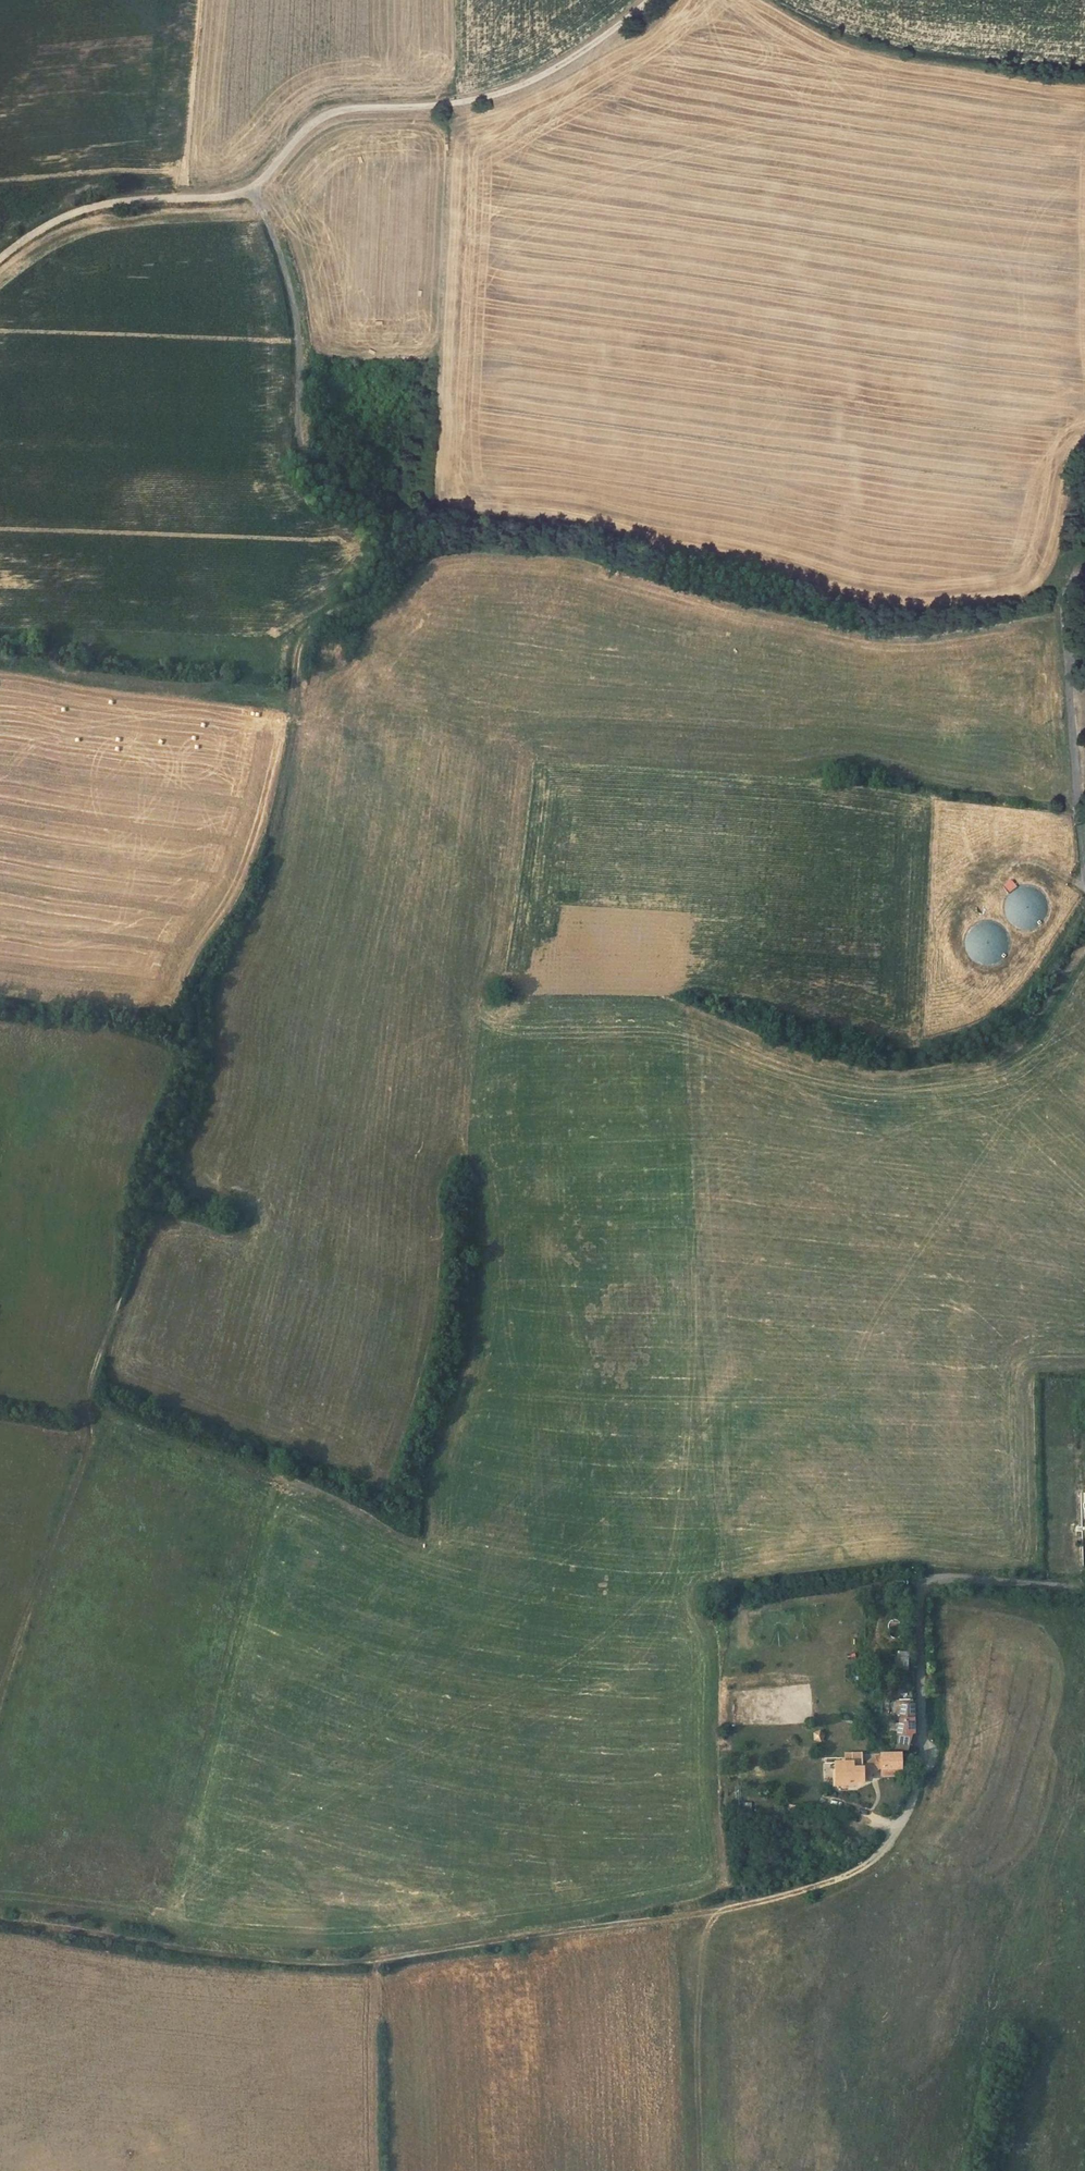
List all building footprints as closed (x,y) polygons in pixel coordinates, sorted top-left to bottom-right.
[(1017,887),(1012,879),(1003,886),(1009,893),(1017,887)] [(908,1669),(908,1658),(896,1658),(895,1669),(908,1669)] [(809,1687),(733,1690),(734,1724),(811,1721),(809,1687)] [(914,1732),(913,1699),(896,1700),(896,1714),(900,1714),(898,1722),(897,1732),(897,1734),(899,1734),(897,1747),(907,1749),(912,1732),(914,1732)] [(897,1732),(898,1722),(889,1721),(888,1730),(897,1732)] [(863,1763),(862,1752),(844,1753),(845,1762),(853,1762),(853,1765),(862,1765),(862,1764),(863,1763)] [(863,1780),(879,1768),(882,1768),(882,1775),(901,1775),(901,1753),(881,1753),(881,1756),(875,1756),(863,1763),(862,1764),(862,1765),(853,1765),(853,1762),(845,1762),(835,1762),(836,1783),(855,1783),(855,1780),(863,1780)] [(752,1812),(751,1802),(743,1802),(743,1812),(752,1812)]
